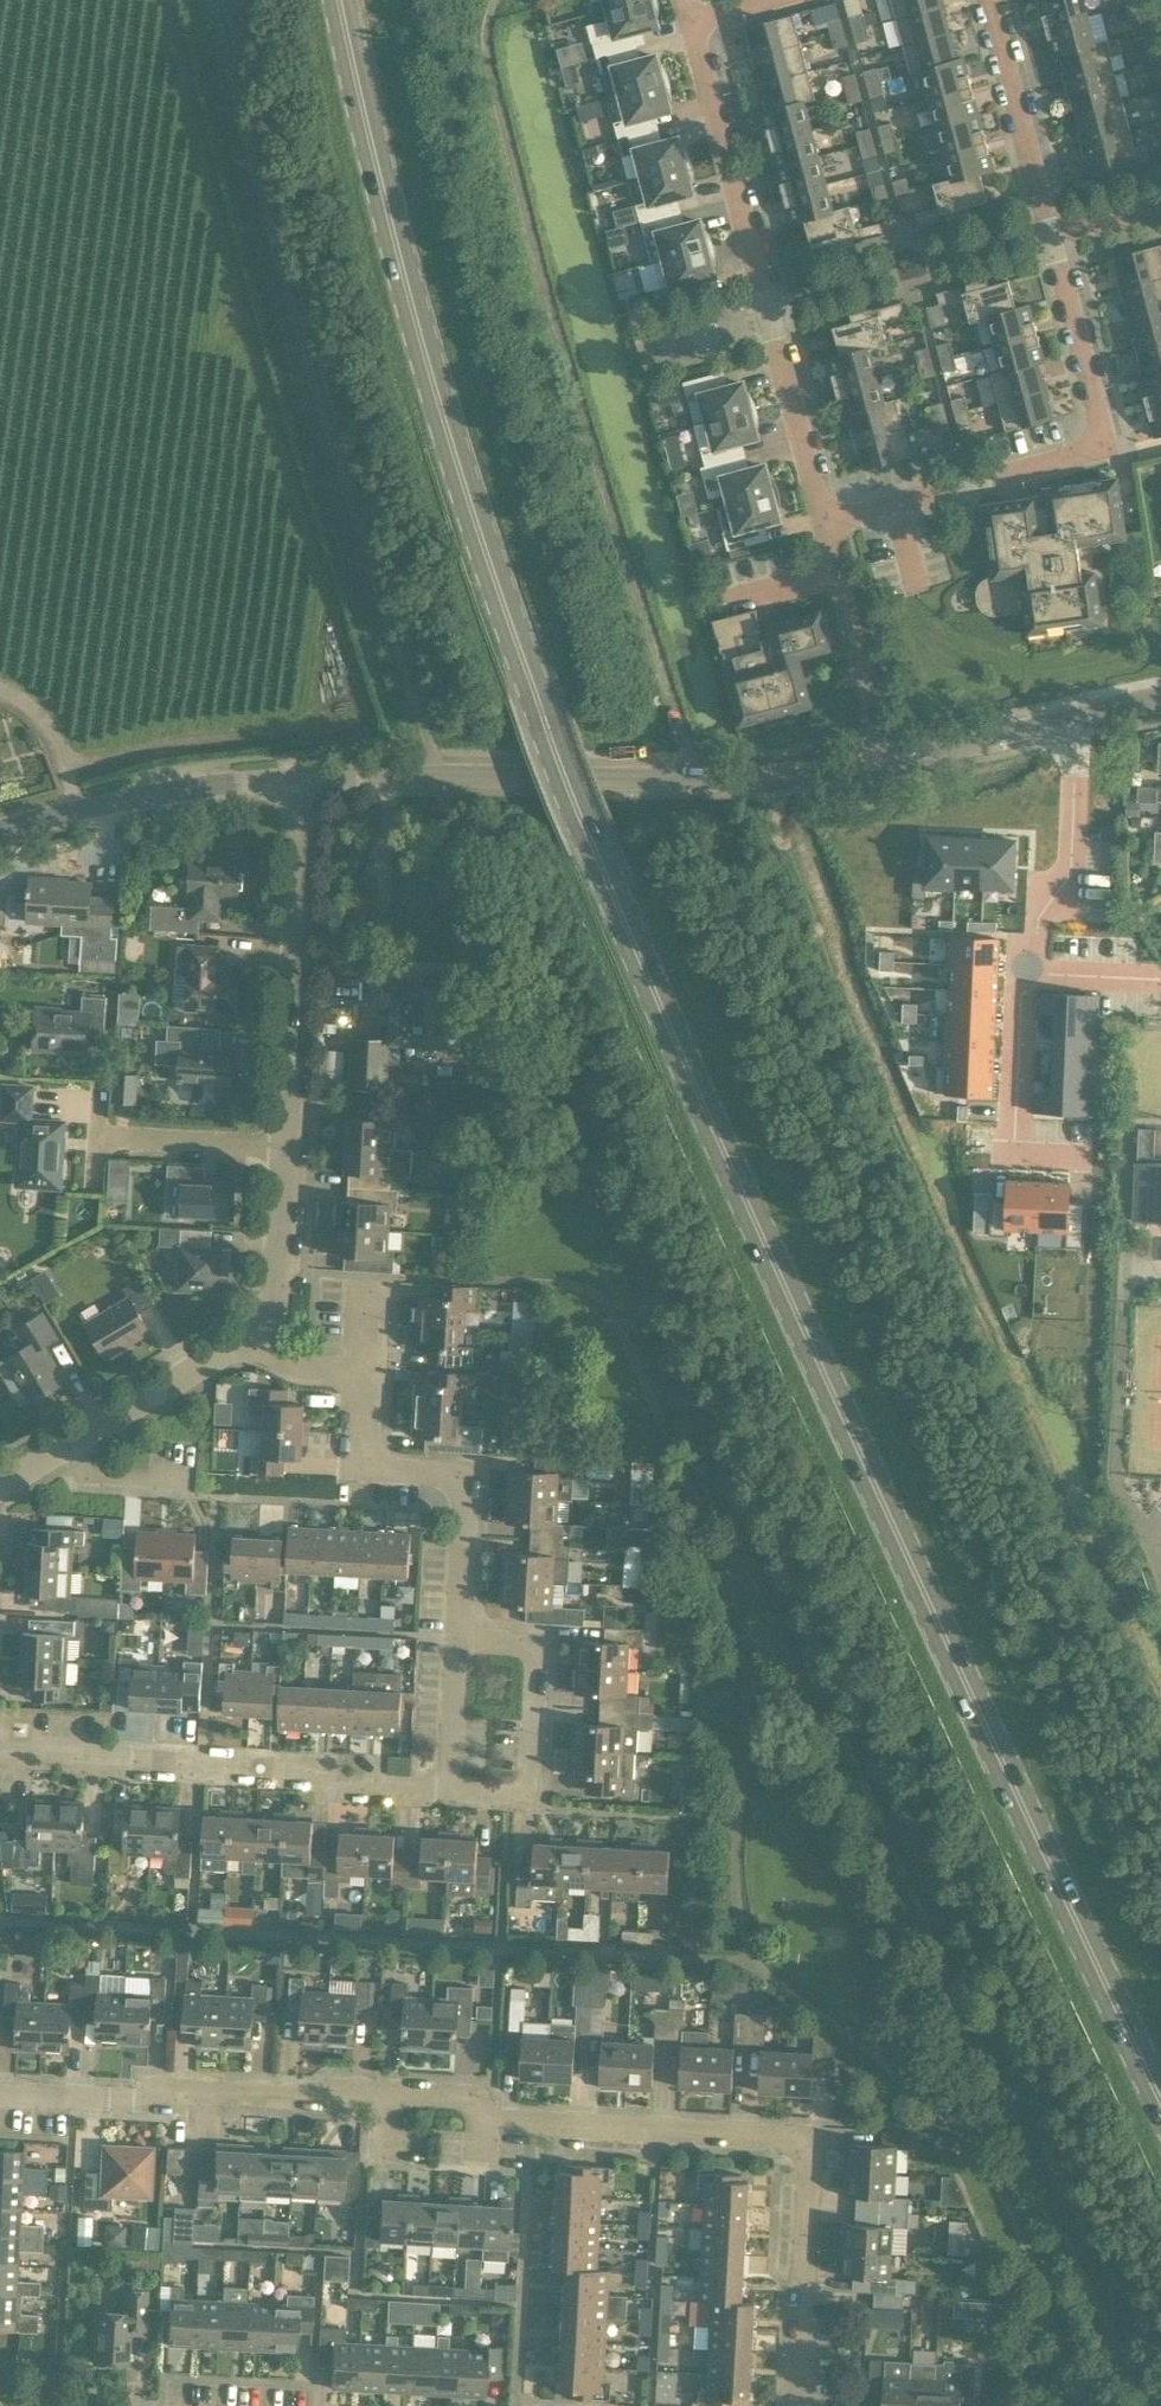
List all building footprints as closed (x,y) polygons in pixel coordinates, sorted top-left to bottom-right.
[(599,59),(626,52),(623,38),(659,28),(656,17),(658,17),(658,14),(658,11),(658,6),(657,4),(656,0),(654,0),(608,12),(612,25),(591,30),(599,59)] [(608,12),(654,0),(593,0),(594,3),(605,0),(608,12)] [(896,19),(946,5),(944,0),(891,0),(896,19)] [(1088,17),(1083,0),(1040,0),(1038,0),(1046,29),(1088,17)] [(841,2),(814,4),(816,19),(842,17),(841,2)] [(1139,3),(1127,7),(1130,18),(1142,15),(1139,3)] [(946,5),(896,19),(904,48),(950,36),(945,19),(949,18),(946,5)] [(873,11),(863,14),(866,25),(876,23),(873,11)] [(853,29),(866,25),(863,14),(862,12),(849,15),(853,29)] [(1053,57),(1060,55),(1060,54),(1095,45),(1095,44),(1088,17),(1046,29),(1053,57)] [(751,56),(800,43),(793,18),(748,30),(752,47),(748,48),(751,56)] [(827,21),(831,35),(844,31),(841,18),(827,21)] [(869,39),(866,25),(853,29),(856,42),(869,39)] [(844,31),(831,35),(834,48),(848,44),(844,31)] [(922,72),(961,61),(958,50),(954,51),(950,36),(904,48),(911,75),(922,72)] [(561,46),(570,81),(584,77),(580,63),(592,60),(587,39),(561,46)] [(1060,54),(1060,55),(1065,73),(1061,74),(1064,85),(1114,72),(1110,57),(1121,54),(1117,39),(1106,42),(1106,41),(1095,44),(1095,45),(1060,54)] [(758,69),(763,85),(808,73),(800,43),(751,56),(755,70),(758,69)] [(1150,60),(1151,62),(1160,59),(1160,47),(1160,44),(1147,47),(1150,60)] [(630,65),(626,52),(599,59),(603,74),(605,74),(612,100),(622,97),(669,84),(669,81),(667,76),(663,69),(662,68),(660,69),(657,58),(630,65)] [(1151,62),(1154,74),(1160,72),(1160,59),(1151,62)] [(961,61),(922,72),(931,103),(972,92),(964,60),(961,61)] [(887,66),(877,69),(880,80),(890,78),(887,66)] [(880,82),(880,80),(877,69),(876,67),(863,70),(867,85),(880,82)] [(1114,72),(1064,85),(1067,96),(1071,95),(1076,114),(1122,102),(1114,72)] [(808,73),(763,85),(767,102),(763,103),(766,113),(805,104),(816,101),(808,73)] [(846,91),(860,87),(857,73),(842,76),(844,83),(846,91)] [(880,82),(867,85),(870,97),(883,94),(880,82)] [(669,84),(622,97),(629,123),(617,126),(621,141),(649,134),(645,120),(672,113),(669,102),(671,102),(671,99),(671,96),(671,91),(670,87),(669,84)] [(863,100),(860,87),(846,91),(849,103),(863,100)] [(972,92),(931,103),(939,132),(980,121),(972,92)] [(1122,102),(1076,114),(1081,133),(1078,134),(1081,145),(1130,132),(1122,102)] [(805,104),(766,113),(763,114),(772,146),(813,135),(805,104)] [(594,118),(590,106),(577,109),(581,122),(594,118)] [(980,121),(939,132),(945,155),(986,144),(980,121)] [(878,125),(882,139),(895,135),(891,122),(878,125)] [(860,144),(873,141),(870,127),(856,131),(860,144)] [(1130,132),(1081,145),(1084,157),(1087,156),(1093,175),(1138,163),(1138,162),(1149,158),(1145,144),(1134,147),(1130,132)] [(649,134),(621,141),(626,156),(637,153),(644,179),(692,166),(690,162),(689,159),(688,155),(685,152),(685,150),(682,151),(679,140),(652,148),(649,134)] [(813,135),(772,146),(778,171),(820,159),(813,135)] [(895,135),(882,139),(885,153),(899,149),(895,135)] [(877,154),(873,141),(860,144),(863,158),(877,154)] [(986,144),(945,155),(952,180),(961,179),(981,175),(981,174),(994,171),(986,144)] [(588,167),(595,165),(602,152),(601,145),(583,150),(588,167)] [(785,195),(827,184),(820,159),(778,171),(785,195)] [(692,166),(644,179),(651,205),(640,208),(644,224),(671,216),(667,203),(694,195),(691,184),(694,184),(694,181),(694,178),(693,174),(693,171),(692,166)] [(961,179),(952,180),(934,185),(935,186),(927,188),(930,198),(938,196),(941,208),(917,215),(920,227),(970,214),(968,207),(988,202),(981,177),(981,175),(961,179)] [(896,194),(910,190),(906,177),(892,180),(896,194)] [(871,186),(875,199),(889,196),(886,183),(871,186)] [(834,212),(827,184),(785,195),(793,225),(806,221),(834,212)] [(834,212),(806,221),(813,249),(833,244),(835,250),(885,237),(881,225),(858,231),(851,207),(834,212)] [(671,216),(644,224),(648,239),(654,262),(665,259),(666,262),(714,249),(713,246),(712,242),(710,238),(708,234),(707,233),(705,233),(702,223),(675,230),(671,216)] [(1160,278),(1160,247),(1160,246),(1115,258),(1120,277),(1117,278),(1120,290),(1160,278)] [(657,292),(661,307),(693,299),(690,285),(717,278),(714,267),(716,266),(716,263),(716,257),(715,253),(714,249),(666,262),(665,259),(654,262),(662,291),(657,292)] [(1132,319),(1160,311),(1160,278),(1120,290),(1123,301),(1127,300),(1132,319)] [(988,280),(939,294),(942,306),(965,300),(972,323),(989,318),(1017,309),(1010,281),(990,287),(988,280)] [(886,346),(889,346),(882,322),(906,315),(903,303),(853,317),(855,323),(835,328),(843,356),(872,350),(886,346)] [(1038,335),(1030,305),(1017,309),(989,318),(997,347),(1038,335)] [(1132,319),(1137,338),(1133,339),(1136,350),(1160,343),(1160,311),(1132,319)] [(1003,371),(1038,363),(1045,362),(1038,335),(997,347),(1003,371)] [(938,351),(940,358),(953,354),(949,341),(936,344),(938,351)] [(1136,350),(1139,361),(1143,360),(1148,378),(1141,380),(1141,381),(1160,375),(1160,343),(1136,350)] [(919,364),(934,360),(930,347),(915,350),(917,356),(919,364)] [(838,390),(879,379),(872,350),(843,356),(830,360),(838,390)] [(953,354),(940,358),(944,371),(957,368),(953,354)] [(937,374),(934,360),(919,364),(922,377),(937,374)] [(1000,402),(1049,389),(1046,378),(1043,379),(1038,363),(1003,371),(992,374),(1000,402)] [(1141,381),(1149,408),(1160,405),(1160,375),(1141,381)] [(710,423),(758,410),(756,405),(755,402),(752,395),(751,394),(748,395),(746,384),(718,391),(715,378),(671,389),(675,404),(691,399),(691,400),(703,397),(710,423)] [(852,414),(886,403),(879,379),(838,390),(845,416),(852,414)] [(1052,400),(1049,389),(1000,402),(1008,431),(1053,418),(1049,401),(1052,400)] [(955,413),(969,410),(965,396),(951,400),(955,413)] [(855,442),(905,428),(897,400),(886,403),(852,414),(856,429),(852,430),(855,442)] [(933,419),(947,416),(943,401),(930,405),(933,419)] [(1149,408),(1156,436),(1160,435),(1160,405),(1149,408)] [(758,412),(758,410),(710,423),(695,427),(702,453),(705,452),(709,467),(737,460),(733,446),(760,439),(758,428),(760,428),(760,422),(759,419),(758,412)] [(970,415),(969,410),(955,413),(958,426),(972,422),(970,415)] [(948,421),(947,416),(933,419),(936,432),(950,429),(948,421)] [(912,457),(905,428),(855,442),(858,453),(862,452),(867,469),(912,457)] [(709,498),(726,494),(729,506),(780,492),(780,491),(779,489),(778,487),(778,486),(777,484),(776,482),(776,481),(775,479),(774,478),(773,476),(771,477),(768,466),(750,471),(741,474),(737,460),(709,467),(702,469),(705,483),(709,498)] [(1048,497),(986,506),(996,578),(992,578),(988,580),(985,583),(982,586),(980,590),(980,594),(981,603),(983,606),(985,610),(989,612),(993,614),(997,614),(1028,610),(1031,633),(1047,631),(1047,632),(1089,626),(1088,624),(1104,622),(1096,572),(1084,573),(1079,544),(1127,537),(1119,478),(1046,489),(1048,497)] [(719,509),(730,550),(748,545),(759,542),(756,529),(783,521),(780,510),(782,510),(782,508),(782,506),(782,505),(782,503),(782,501),(781,499),(781,498),(781,496),(781,494),(780,492),(729,506),(721,508),(719,509)] [(750,552),(748,545),(730,550),(731,557),(750,552)] [(801,658),(833,650),(823,613),(774,627),(777,639),(767,641),(759,610),(716,622),(727,663),(739,660),(742,672),(730,675),(744,725),(814,706),(801,658)] [(1131,784),(1141,785),(1142,772),(1132,771),(1131,784)] [(1140,801),(1125,801),(1125,815),(1140,815),(1140,801)] [(1154,832),(1153,862),(1160,862),(1160,832),(1154,832)] [(929,837),(927,883),(955,884),(957,838),(929,837)] [(957,838),(955,884),(984,886),(986,840),(957,838)] [(986,840),(984,886),(1012,887),(1014,841),(986,840)] [(147,845),(134,844),(133,857),(146,858),(147,845)] [(198,932),(198,919),(216,920),(217,897),(236,898),(237,890),(241,890),(242,874),(238,874),(238,865),(190,862),(188,895),(191,896),(190,908),(151,906),(149,929),(198,932)] [(26,923),(84,926),(83,938),(111,940),(113,898),(89,897),(89,885),(29,881),(26,923)] [(1132,919),(1138,929),(1150,921),(1143,912),(1132,919)] [(940,921),(940,928),(952,929),(953,921),(940,921)] [(982,931),(982,921),(968,921),(967,930),(982,931)] [(996,922),(982,921),(982,931),(996,931),(996,922)] [(954,938),(952,964),(997,966),(998,940),(954,938)] [(174,976),(174,993),(174,996),(174,1000),(176,1003),(178,1005),(180,1007),(184,1009),(184,1010),(234,1013),(236,978),(216,977),(217,949),(175,946),(174,976)] [(880,960),(894,961),(894,952),(880,951),(880,960)] [(894,970),(894,961),(880,960),(880,970),(894,970)] [(952,964),(951,989),(996,991),(997,966),(952,964)] [(454,979),(416,977),(416,981),(392,980),(389,1040),(352,1038),(350,1087),(386,1089),(388,1050),(400,1051),(400,1041),(405,1041),(446,1044),(448,1015),(452,1015),(454,979)] [(951,989),(950,1015),(995,1017),(996,991),(951,989)] [(1039,993),(1038,1010),(1067,1011),(1065,1052),(1096,1053),(1099,996),(1039,993)] [(87,1053),(89,1032),(103,1033),(106,997),(81,996),(80,1014),(35,1011),(33,1050),(87,1053)] [(902,1013),(917,1013),(917,1004),(902,1003),(902,1013)] [(917,1023),(917,1013),(902,1013),(902,1022),(917,1023)] [(950,1015),(949,1040),(994,1042),(995,1017),(950,1015)] [(949,1040),(948,1066),(992,1068),(994,1042),(949,1040)] [(230,1085),(232,1053),(203,1051),(203,1044),(179,1042),(177,1082),(230,1085)] [(1034,1094),(1034,1110),(1093,1113),(1096,1055),(1065,1054),(1063,1095),(1034,1094)] [(909,1056),(909,1063),(921,1064),(922,1056),(909,1056)] [(948,1066),(947,1092),(991,1094),(992,1068),(948,1066)] [(396,1097),(411,1098),(419,1098),(421,1074),(398,1073),(396,1097)] [(138,1075),(115,1074),(114,1102),(136,1103),(138,1075)] [(463,1080),(452,1080),(452,1100),(463,1101),(463,1080)] [(31,1121),(34,1085),(2,1083),(0,1111),(0,1121),(20,1122),(16,1186),(59,1189),(63,1123),(31,1121)] [(526,1111),(515,1093),(504,1100),(515,1118),(526,1111)] [(349,1116),(348,1144),(394,1146),(395,1130),(398,1130),(399,1107),(364,1105),(364,1117),(349,1116)] [(422,1117),(423,1108),(411,1107),(410,1117),(422,1117)] [(239,1109),(223,1108),(222,1120),(238,1121),(239,1109)] [(956,1108),(956,1119),(966,1120),(966,1109),(956,1108)] [(454,1124),(459,1129),(468,1130),(469,1115),(455,1115),(454,1124)] [(1137,1128),(1136,1157),(1153,1158),(1154,1129),(1137,1128)] [(361,1187),(399,1189),(399,1174),(411,1174),(412,1148),(394,1148),(394,1146),(348,1144),(347,1172),(362,1173),(361,1187)] [(109,1174),(128,1175),(129,1161),(110,1160),(109,1174)] [(1134,1162),(1132,1221),(1160,1222),(1160,1163),(1134,1162)] [(204,1167),(169,1165),(168,1180),(178,1181),(176,1217),(231,1220),(233,1184),(203,1183),(204,1167)] [(1009,1180),(1007,1228),(1037,1229),(1039,1182),(1009,1180)] [(1039,1182),(1037,1229),(1067,1230),(1069,1183),(1039,1182)] [(398,1213),(399,1189),(361,1187),(361,1202),(346,1201),(345,1229),(391,1230),(392,1213),(398,1213)] [(180,1229),(178,1247),(176,1291),(217,1293),(218,1270),(228,1271),(229,1250),(209,1249),(211,1231),(180,1229)] [(391,1230),(345,1229),(344,1256),(359,1257),(358,1271),(393,1272),(393,1249),(390,1249),(391,1230)] [(450,1237),(436,1236),(436,1246),(450,1246),(450,1237)] [(24,1270),(16,1274),(18,1279),(26,1274),(24,1270)] [(51,1285),(43,1272),(31,1280),(38,1292),(51,1285)] [(148,1332),(137,1314),(154,1304),(139,1278),(121,1288),(127,1299),(84,1325),(104,1358),(148,1332)] [(422,1297),(421,1323),(466,1325),(466,1308),(477,1309),(478,1287),(440,1285),(440,1298),(422,1297)] [(537,1291),(524,1289),(523,1302),(513,1301),(512,1326),(535,1327),(537,1291)] [(62,1384),(41,1348),(58,1338),(42,1312),(12,1329),(24,1348),(6,1359),(31,1402),(62,1384)] [(420,1349),(445,1350),(444,1365),(472,1366),(473,1351),(465,1350),(466,1325),(421,1323),(420,1349)] [(511,1369),(532,1370),(535,1330),(514,1328),(511,1369)] [(417,1411),(462,1413),(463,1395),(472,1396),(473,1373),(435,1370),(434,1385),(419,1385),(417,1411)] [(288,1390),(249,1388),(248,1415),(263,1416),(262,1431),(309,1434),(309,1423),(301,1422),(302,1406),(287,1405),(288,1390)] [(462,1413),(417,1411),(416,1437),(434,1438),(434,1440),(439,1440),(438,1450),(481,1452),(482,1425),(462,1424),(462,1413)] [(532,1454),(534,1417),(515,1416),(514,1441),(507,1441),(506,1453),(532,1454)] [(308,1446),(309,1434),(262,1431),(261,1454),(251,1454),(250,1469),(284,1471),(285,1459),(298,1460),(299,1445),(308,1446)] [(512,1471),(510,1498),(561,1501),(561,1499),(571,1500),(574,1459),(534,1456),(534,1473),(512,1471)] [(652,1504),(653,1488),(631,1487),(630,1503),(652,1504)] [(539,1541),(569,1543),(570,1525),(560,1524),(561,1501),(510,1498),(509,1525),(539,1526),(539,1541)] [(73,1516),(48,1515),(48,1523),(72,1524),(73,1516)] [(102,1536),(122,1537),(123,1519),(103,1517),(102,1536)] [(289,1549),(288,1571),(312,1572),(315,1530),(290,1528),(289,1549)] [(26,1569),(71,1571),(72,1545),(83,1546),(83,1532),(46,1530),(45,1543),(27,1542),(26,1569)] [(339,1531),(315,1530),(312,1572),(337,1574),(339,1531)] [(363,1532),(339,1531),(337,1574),(361,1575),(363,1532)] [(141,1579),(163,1580),(165,1534),(136,1532),(135,1547),(122,1546),(119,1590),(140,1591),(141,1579)] [(387,1534),(363,1532),(361,1575),(385,1577),(387,1534)] [(165,1534),(163,1580),(185,1581),(185,1593),(206,1595),(208,1551),(194,1550),(195,1536),(165,1534)] [(412,1535),(387,1534),(385,1577),(409,1578),(412,1535)] [(649,1547),(649,1537),(631,1536),(631,1546),(649,1547)] [(234,1546),(225,1546),(223,1589),(239,1590),(240,1580),(257,1581),(259,1538),(235,1537),(234,1546)] [(259,1538),(257,1581),(272,1582),(272,1592),(286,1592),(288,1571),(289,1549),(283,1548),(284,1540),(259,1538)] [(568,1558),(569,1543),(539,1541),(538,1557),(507,1556),(505,1582),(556,1585),(557,1559),(568,1558)] [(75,1597),(69,1596),(71,1571),(26,1569),(25,1595),(43,1596),(42,1609),(74,1611),(75,1597)] [(627,1589),(645,1590),(647,1574),(628,1572),(627,1589)] [(556,1585),(505,1582),(504,1608),(535,1610),(534,1623),(564,1624),(564,1623),(584,1624),(585,1609),(554,1607),(556,1585)] [(118,1616),(119,1602),(109,1602),(109,1616),(118,1616)] [(381,1603),(380,1617),(382,1618),(394,1618),(395,1604),(381,1603)] [(622,1628),(623,1606),(604,1605),(603,1627),(622,1628)] [(298,1612),(284,1612),(283,1624),(309,1626),(310,1614),(298,1613),(298,1612)] [(318,1615),(310,1614),(309,1626),(334,1627),(334,1615),(318,1614),(318,1615)] [(346,1615),(334,1615),(334,1627),(358,1628),(358,1617),(346,1616),(346,1615)] [(366,1617),(358,1617),(358,1628),(381,1629),(382,1618),(380,1617),(366,1617)] [(116,1634),(117,1619),(103,1618),(102,1628),(107,1634),(116,1634)] [(132,1627),(133,1619),(120,1618),(119,1631),(127,1632),(132,1627)] [(394,1630),(394,1618),(382,1618),(381,1629),(394,1630)] [(73,1635),(74,1621),(41,1619),(41,1634),(23,1633),(21,1659),(66,1662),(67,1635),(73,1635)] [(248,1645),(249,1632),(236,1631),(235,1644),(248,1645)] [(297,1632),(283,1631),(282,1643),(296,1644),(297,1632)] [(316,1645),(317,1645),(330,1646),(331,1646),(332,1634),(317,1633),(316,1645)] [(345,1634),(332,1634),(331,1646),(333,1646),(344,1647),(345,1634)] [(381,1637),(365,1636),(364,1648),(380,1649),(381,1637)] [(393,1637),(381,1637),(380,1649),(392,1649),(393,1637)] [(576,1670),(627,1673),(629,1647),(577,1644),(576,1670)] [(330,1655),(330,1646),(317,1645),(317,1654),(330,1655)] [(683,1698),(693,1699),(695,1649),(684,1649),(683,1698)] [(129,1709),(155,1711),(158,1666),(140,1665),(140,1660),(138,1658),(118,1657),(116,1691),(130,1691),(129,1709)] [(66,1662),(21,1659),(20,1685),(34,1686),(33,1699),(69,1701),(70,1687),(64,1686),(66,1662)] [(184,1667),(158,1666),(155,1711),(182,1712),(183,1694),(196,1695),(198,1662),(184,1661),(184,1667)] [(235,1666),(218,1665),(216,1703),(224,1703),(223,1711),(248,1712),(251,1675),(235,1674),(235,1666)] [(268,1676),(251,1675),(248,1712),(273,1714),(273,1705),(279,1705),(280,1689),(282,1668),(268,1668),(268,1676)] [(609,1699),(608,1712),(638,1714),(639,1712),(653,1713),(653,1704),(649,1703),(649,1696),(639,1696),(626,1694),(627,1673),(576,1670),(574,1697),(609,1699)] [(304,1691),(280,1689),(279,1705),(278,1730),(302,1731),(304,1691)] [(329,1692),(304,1691),(302,1731),(327,1732),(329,1692)] [(113,1693),(103,1692),(102,1708),(112,1709),(113,1693)] [(353,1694),(329,1692),(327,1732),(351,1734),(353,1694)] [(378,1695),(353,1694),(351,1734),(375,1735),(378,1695)] [(402,1696),(378,1695),(375,1735),(400,1737),(402,1696)] [(638,1714),(608,1712),(608,1730),(572,1728),(570,1751),(622,1754),(636,1755),(636,1753),(638,1751),(639,1728),(638,1728),(638,1724),(638,1714)] [(696,1718),(654,1715),(653,1730),(695,1733),(696,1718)] [(634,1795),(636,1755),(622,1754),(570,1751),(569,1775),(595,1776),(594,1792),(634,1795)] [(691,1802),(692,1787),(683,1786),(682,1801),(691,1802)] [(40,1849),(54,1850),(56,1801),(30,1800),(28,1833),(13,1833),(12,1867),(27,1868),(27,1861),(39,1862),(40,1849)] [(56,1801),(54,1850),(69,1851),(69,1864),(78,1864),(78,1871),(94,1872),(95,1837),(87,1837),(82,1829),(83,1803),(56,1801)] [(128,1854),(150,1856),(152,1807),(126,1805),(124,1830),(119,1838),(110,1838),(108,1872),(128,1874),(128,1854)] [(152,1807),(150,1856),(164,1856),(163,1870),(174,1871),(174,1877),(189,1877),(192,1843),(183,1842),(179,1835),(178,1835),(179,1808),(152,1807)] [(228,1858),(231,1810),(218,1809),(218,1818),(201,1817),(199,1856),(201,1856),(201,1869),(227,1870),(228,1858)] [(243,1810),(231,1810),(228,1858),(243,1858),(242,1872),(253,1873),(254,1859),(258,1820),(243,1819),(243,1810)] [(258,1820),(254,1859),(282,1860),(285,1813),(274,1812),(274,1820),(258,1820)] [(321,1882),(323,1847),(309,1846),(310,1823),(296,1822),(296,1813),(285,1813),(282,1860),(283,1861),(282,1875),(307,1876),(307,1881),(310,1881),(308,1914),(320,1915),(321,1882)] [(323,1847),(321,1882),(325,1882),(324,1895),(339,1896),(339,1881),(350,1882),(351,1872),(364,1873),(366,1828),(355,1828),(354,1834),(338,1833),(337,1848),(323,1847)] [(366,1828),(364,1873),(390,1874),(389,1886),(405,1887),(407,1851),(393,1851),(393,1836),(377,1835),(377,1829),(366,1828)] [(446,1877),(449,1833),(438,1832),(438,1838),(422,1837),(421,1852),(407,1851),(405,1887),(420,1888),(421,1876),(446,1877)] [(460,1833),(449,1833),(446,1877),(447,1877),(446,1894),(474,1896),(489,1897),(491,1857),(474,1856),(475,1840),(460,1839),(460,1833)] [(559,1838),(549,1837),(549,1846),(534,1845),(533,1860),(519,1859),(516,1907),(531,1908),(531,1898),(558,1900),(560,1846),(559,1846),(559,1838)] [(559,1884),(558,1900),(559,1900),(560,1884),(586,1885),(588,1840),(575,1839),(575,1846),(560,1846),(559,1884)] [(598,1840),(588,1840),(586,1885),(603,1886),(602,1897),(612,1897),(612,1887),(615,1849),(598,1848),(598,1840)] [(639,1888),(642,1843),(629,1843),(629,1849),(615,1849),(612,1887),(612,1897),(612,1900),(625,1901),(626,1887),(639,1888)] [(642,1843),(639,1888),(666,1889),(668,1852),(654,1851),(655,1844),(642,1843)] [(26,1912),(27,1894),(13,1893),(13,1894),(12,1911),(26,1912)] [(280,1897),(279,1897),(264,1896),(264,1907),(280,1909),(280,1897)] [(669,1901),(668,1931),(684,1932),(685,1901),(669,1901)] [(225,1927),(252,1928),(253,1908),(226,1906),(226,1909),(225,1927)] [(225,1927),(226,1909),(198,1908),(197,1925),(225,1927)] [(295,1925),(296,1910),(280,1910),(280,1924),(295,1925)] [(444,1920),(434,1920),(429,1924),(429,1933),(443,1934),(444,1920)] [(492,1921),(475,1920),(474,1931),(491,1932),(492,1921)] [(621,1942),(636,1942),(637,1931),(637,1923),(622,1922),(621,1942)] [(583,1939),(583,1928),(568,1927),(567,1938),(583,1939)] [(599,1929),(583,1928),(583,1939),(598,1940),(599,1929)] [(637,1931),(636,1942),(652,1943),(652,1932),(637,1931)] [(13,1937),(13,1951),(46,1952),(47,1938),(13,1937)] [(176,1960),(177,1944),(157,1943),(156,1959),(176,1960)] [(279,1962),(280,1951),(269,1950),(269,1957),(272,1962),(279,1962)] [(88,1960),(87,1973),(99,1974),(100,1961),(88,1960)] [(70,1980),(70,1986),(85,1987),(86,1973),(80,1973),(79,1980),(70,1980)] [(85,1987),(84,2003),(98,2004),(97,2013),(96,2041),(122,2042),(124,2018),(124,1995),(98,1994),(99,1974),(87,1973),(86,1973),(85,1987)] [(749,1999),(750,1986),(736,1978),(715,1974),(714,1997),(749,1999)] [(124,2018),(122,2042),(148,2044),(150,2017),(150,2007),(164,2007),(165,1978),(150,1977),(149,1996),(124,1995),(124,2018)] [(326,2044),(329,1994),(304,1993),(305,1978),(289,1977),(287,2012),(295,2012),(297,2018),(301,2018),(300,2043),(326,2044)] [(330,1994),(329,1994),(326,2044),(352,2046),(353,2022),(357,2022),(360,2016),(368,2017),(370,1981),(331,1979),(330,1994)] [(198,2028),(197,2047),(223,2048),(226,1998),(201,1996),(202,1981),(186,1981),(183,2027),(198,2028)] [(15,2050),(42,2051),(44,2004),(30,2003),(30,1992),(27,1988),(20,1987),(20,1983),(5,1983),(3,2022),(17,2022),(15,2050)] [(402,2048),(428,2050),(431,2000),(406,1998),(407,1983),(392,1983),(389,2018),(397,2018),(400,2024),(403,2024),(402,2048)] [(250,1999),(226,1998),(223,2048),(249,2050),(251,2025),(254,2025),(257,2020),(265,2020),(267,1985),(251,1984),(250,1999)] [(44,2004),(42,2051),(68,2052),(69,2025),(70,2016),(84,2017),(84,2013),(84,2006),(84,2003),(85,1987),(70,1986),(69,2005),(44,2004)] [(431,2000),(428,2050),(455,2051),(456,2027),(460,2027),(462,2022),(470,2022),(473,1987),(457,1986),(456,2001),(431,2000)] [(547,2022),(523,2021),(525,1987),(511,1986),(508,2030),(520,2031),(518,2077),(543,2078),(544,2079),(547,2022)] [(653,2038),(668,2039),(669,2009),(670,1998),(657,1998),(656,2008),(655,2008),(653,2038)] [(586,2065),(590,2004),(575,2003),(574,2024),(547,2022),(544,2079),(543,2078),(543,2084),(552,2084),(552,2079),(571,2080),(571,2064),(586,2065)] [(491,2017),(491,2005),(482,2004),(481,2016),(491,2017)] [(604,2005),(590,2004),(586,2065),(598,2065),(597,2083),(598,2083),(598,2088),(623,2089),(626,2042),(611,2041),(611,2038),(609,2035),(602,2035),(604,2005)] [(747,2043),(749,2013),(734,2012),(733,2042),(747,2043)] [(763,2014),(749,2013),(747,2043),(762,2044),(763,2014)] [(812,2052),(786,2051),(784,2093),(809,2095),(810,2076),(829,2077),(831,2040),(813,2028),(812,2052)] [(652,2043),(626,2042),(623,2089),(649,2091),(649,2085),(650,2085),(652,2043)] [(706,2046),(679,2045),(677,2087),(697,2088),(697,2094),(703,2094),(706,2046)] [(732,2048),(706,2046),(703,2094),(714,2095),(714,2089),(730,2089),(732,2048)] [(784,2093),(786,2051),(761,2049),(758,2092),(784,2093)] [(846,2171),(894,2174),(895,2147),(848,2144),(846,2171)] [(213,2191),(238,2192),(240,2146),(230,2145),(229,2152),(214,2151),(213,2163),(198,2162),(196,2206),(211,2207),(212,2198),(213,2191)] [(101,2146),(100,2172),(85,2171),(83,2208),(111,2210),(112,2197),(149,2198),(152,2148),(101,2146)] [(240,2146),(238,2192),(239,2192),(239,2198),(263,2199),(263,2194),(264,2194),(266,2153),(251,2153),(251,2146),(240,2146)] [(183,2148),(166,2147),(165,2173),(182,2174),(183,2148)] [(266,2153),(264,2194),(289,2195),(291,2148),(281,2148),(281,2154),(266,2153)] [(317,2156),(316,2156),(302,2155),(302,2149),(291,2148),(289,2195),(315,2196),(317,2156)] [(316,2150),(316,2156),(317,2156),(315,2196),(339,2198),(339,2204),(355,2205),(357,2175),(342,2174),(343,2158),(327,2157),(327,2150),(316,2150)] [(44,2184),(45,2169),(22,2168),(22,2152),(0,2151),(0,2182),(44,2184)] [(610,2167),(569,2165),(568,2174),(560,2174),(558,2198),(600,2200),(601,2183),(609,2183),(610,2167)] [(55,2167),(54,2181),(63,2182),(64,2168),(55,2167)] [(878,2213),(907,2215),(907,2212),(908,2198),(892,2197),(894,2174),(846,2171),(845,2198),(878,2200),(878,2213)] [(740,2175),(697,2173),(696,2187),(703,2188),(702,2203),(746,2206),(748,2182),(739,2181),(740,2175)] [(943,2187),(961,2188),(955,2176),(944,2175),(943,2187)] [(19,2212),(20,2194),(44,2196),(44,2184),(0,2182),(0,2211),(19,2212)] [(50,2182),(49,2198),(63,2198),(63,2183),(50,2182)] [(378,2240),(403,2242),(407,2195),(396,2195),(396,2201),(380,2200),(379,2217),(364,2216),(363,2245),(378,2247),(378,2240)] [(407,2195),(403,2242),(429,2243),(432,2203),(417,2202),(417,2196),(407,2195)] [(432,2203),(429,2243),(455,2245),(458,2198),(447,2198),(447,2204),(432,2203)] [(468,2199),(458,2198),(455,2245),(455,2251),(465,2252),(466,2251),(467,2251),(468,2250),(469,2249),(469,2248),(469,2245),(481,2246),(483,2206),(468,2205),(468,2199)] [(600,2200),(558,2198),(557,2222),(599,2224),(600,2200)] [(658,2200),(657,2215),(669,2216),(671,2201),(658,2200)] [(483,2206),(481,2246),(481,2259),(506,2261),(506,2255),(516,2255),(517,2232),(508,2231),(509,2201),(498,2201),(498,2207),(483,2206)] [(746,2206),(702,2203),(701,2227),(745,2230),(746,2206)] [(193,2207),(174,2206),(173,2216),(163,2216),(162,2241),(191,2243),(193,2207)] [(261,2234),(261,2243),(271,2244),(286,2245),(287,2235),(274,2234),(270,2218),(273,2213),(266,2207),(263,2207),(262,2234),(261,2234)] [(637,2224),(650,2225),(650,2211),(638,2210),(637,2224)] [(41,2243),(42,2226),(18,2224),(19,2212),(0,2211),(0,2241),(41,2243)] [(907,2212),(907,2215),(907,2226),(918,2226),(918,2213),(907,2212)] [(841,2251),(889,2254),(905,2255),(907,2226),(907,2215),(878,2213),(877,2228),(843,2226),(841,2251)] [(950,2235),(967,2236),(967,2221),(951,2221),(950,2235)] [(599,2224),(557,2222),(556,2245),(598,2248),(599,2224)] [(157,2249),(159,2227),(132,2224),(129,2246),(157,2249)] [(649,2239),(650,2225),(637,2224),(637,2238),(649,2239)] [(104,2243),(123,2245),(123,2230),(119,2225),(110,2225),(105,2229),(104,2243)] [(745,2230),(701,2227),(699,2251),(743,2254),(745,2230)] [(261,2243),(261,2234),(246,2233),(246,2243),(260,2244),(260,2243),(261,2243)] [(301,2236),(287,2235),(286,2245),(312,2247),(312,2233),(307,2233),(301,2236)] [(655,2254),(667,2255),(668,2236),(656,2235),(655,2254)] [(16,2272),(17,2251),(41,2253),(41,2252),(41,2243),(0,2241),(0,2271),(16,2272)] [(41,2252),(41,2253),(52,2253),(53,2244),(41,2243),(41,2252)] [(598,2248),(556,2245),(555,2269),(608,2272),(608,2271),(597,2270),(598,2248)] [(197,2258),(198,2248),(183,2247),(182,2257),(197,2258)] [(212,2248),(198,2248),(197,2258),(212,2259),(212,2248)] [(233,2260),(248,2261),(249,2250),(234,2250),(233,2260)] [(249,2250),(248,2261),(263,2261),(263,2251),(249,2250)] [(743,2254),(699,2251),(698,2275),(742,2278),(743,2254)] [(889,2254),(841,2251),(840,2276),(874,2278),(873,2292),(903,2294),(904,2279),(887,2277),(889,2254)] [(285,2252),(285,2262),(299,2263),(300,2253),(285,2252)] [(350,2279),(350,2253),(325,2252),(325,2279),(350,2279)] [(667,2265),(667,2255),(655,2254),(654,2263),(667,2265)] [(160,2258),(131,2257),(130,2267),(159,2269),(160,2258)] [(634,2274),(647,2275),(648,2259),(635,2258),(634,2274)] [(608,2272),(555,2269),(555,2271),(566,2271),(565,2294),(607,2296),(608,2272)] [(20,2302),(20,2296),(38,2297),(39,2283),(15,2281),(16,2272),(0,2271),(0,2301),(20,2302)] [(412,2294),(426,2295),(427,2285),(428,2273),(412,2272),(412,2294)] [(464,2287),(453,2286),(452,2296),(477,2298),(478,2288),(479,2273),(464,2272),(464,2287)] [(647,2287),(647,2275),(634,2274),(634,2286),(647,2287)] [(742,2278),(698,2275),(696,2299),(754,2303),(754,2301),(741,2301),(742,2278)] [(660,2296),(672,2297),(672,2285),(661,2284),(660,2296)] [(52,2285),(40,2285),(39,2295),(51,2296),(52,2285)] [(166,2345),(192,2347),(194,2301),(181,2301),(182,2286),(169,2285),(166,2345)] [(453,2286),(427,2285),(426,2295),(452,2296),(453,2286)] [(126,2365),(128,2329),(145,2330),(148,2290),(124,2288),(122,2314),(95,2312),(92,2364),(126,2365)] [(478,2288),(477,2298),(492,2299),(493,2288),(478,2288)] [(903,2294),(873,2292),(872,2306),(883,2307),(889,2307),(902,2308),(903,2294)] [(607,2296),(565,2294),(564,2318),(606,2320),(607,2296)] [(312,2296),(286,2295),(285,2306),(272,2305),(269,2351),(295,2352),(296,2331),(310,2332),(312,2296)] [(672,2297),(660,2296),(659,2312),(686,2313),(687,2298),(672,2297)] [(922,2296),(921,2305),(937,2306),(937,2296),(922,2296)] [(360,2309),(361,2299),(346,2298),(345,2308),(360,2309)] [(376,2299),(361,2299),(360,2309),(375,2309),(376,2299)] [(754,2303),(696,2299),(696,2301),(711,2302),(709,2325),(752,2327),(754,2303)] [(983,2300),(963,2299),(963,2316),(982,2317),(983,2300)] [(0,2301),(0,2332),(36,2334),(37,2315),(19,2314),(20,2302),(0,2301)] [(194,2301),(192,2347),(218,2348),(220,2303),(194,2301)] [(412,2302),(397,2301),(397,2311),(411,2312),(412,2302)] [(412,2302),(411,2312),(426,2313),(426,2302),(412,2302)] [(220,2303),(218,2348),(243,2349),(246,2304),(220,2303)] [(447,2314),(462,2314),(463,2304),(448,2303),(447,2314)] [(246,2304),(243,2349),(269,2351),(272,2305),(246,2304)] [(463,2304),(462,2314),(477,2315),(478,2305),(463,2304)] [(883,2307),(872,2306),(868,2306),(867,2324),(882,2325),(883,2307)] [(639,2316),(652,2317),(652,2307),(640,2307),(639,2316)] [(493,2317),(499,2325),(509,2325),(510,2309),(493,2308),(493,2317)] [(651,2335),(652,2317),(639,2316),(639,2334),(651,2335)] [(606,2320),(564,2318),(563,2342),(604,2344),(606,2320)] [(752,2327),(709,2325),(708,2349),(751,2351),(752,2327)] [(345,2329),(318,2328),(316,2363),(331,2364),(329,2388),(355,2390),(358,2344),(344,2344),(345,2329)] [(657,2346),(669,2347),(670,2333),(658,2332),(657,2346)] [(396,2336),(384,2335),(384,2346),(383,2346),(381,2391),(407,2393),(409,2347),(396,2347),(396,2336)] [(448,2336),(436,2336),(435,2349),(432,2394),(458,2396),(461,2350),(447,2349),(448,2336)] [(604,2344),(563,2342),(561,2366),(603,2368),(604,2344)] [(381,2391),(383,2346),(358,2344),(355,2390),(381,2391)] [(668,2361),(669,2347),(657,2346),(656,2360),(668,2361)] [(409,2347),(407,2393),(432,2394),(435,2349),(409,2347)] [(461,2350),(458,2396),(484,2397),(485,2378),(500,2379),(501,2348),(486,2347),(485,2352),(461,2350)] [(751,2351),(708,2349),(706,2373),(749,2376),(751,2351)] [(637,2370),(649,2370),(650,2356),(638,2355),(637,2370)] [(910,2375),(885,2373),(885,2360),(869,2360),(868,2389),(884,2390),(883,2405),(908,2405),(910,2375)] [(910,2363),(910,2375),(908,2405),(935,2405),(937,2376),(936,2376),(936,2364),(910,2363)] [(935,2405),(960,2405),(961,2394),(974,2394),(976,2365),(936,2363),(936,2364),(936,2376),(937,2376),(935,2405)] [(603,2368),(561,2366),(560,2390),(568,2391),(567,2398),(609,2400),(610,2387),(602,2386),(603,2368)] [(706,2373),(705,2389),(697,2389),(696,2404),(735,2405),(738,2405),(739,2399),(748,2400),(749,2376),(706,2373)]
